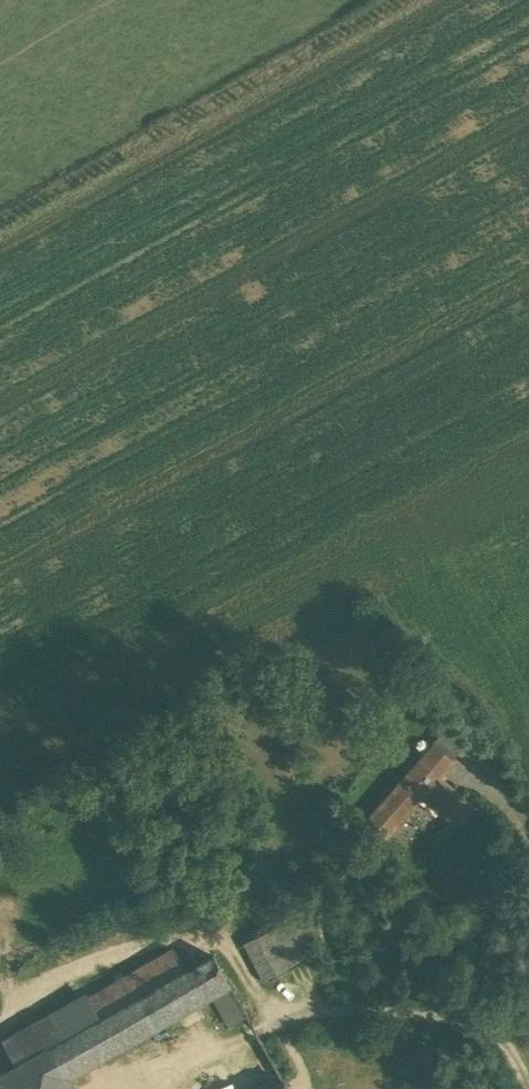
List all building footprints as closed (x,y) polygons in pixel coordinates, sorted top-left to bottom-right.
[(433,745),(365,822),(385,839),(421,797),(455,827),(472,807),(439,778),(452,762),(433,745)] [(268,931),(244,943),(265,983),(288,972),(268,931)] [(173,950),(4,1046),(15,1069),(46,1051),(186,972),(173,950)] [(186,972),(46,1051),(60,1077),(228,983),(213,957),(186,972)] [(230,987),(213,996),(230,1027),(247,1017),(230,987)] [(0,1077),(0,1087),(1,1088),(67,1088),(60,1077),(46,1051),(15,1069),(0,1077)] [(200,1082),(204,1088),(212,1088),(223,1083),(217,1073),(200,1082)]
